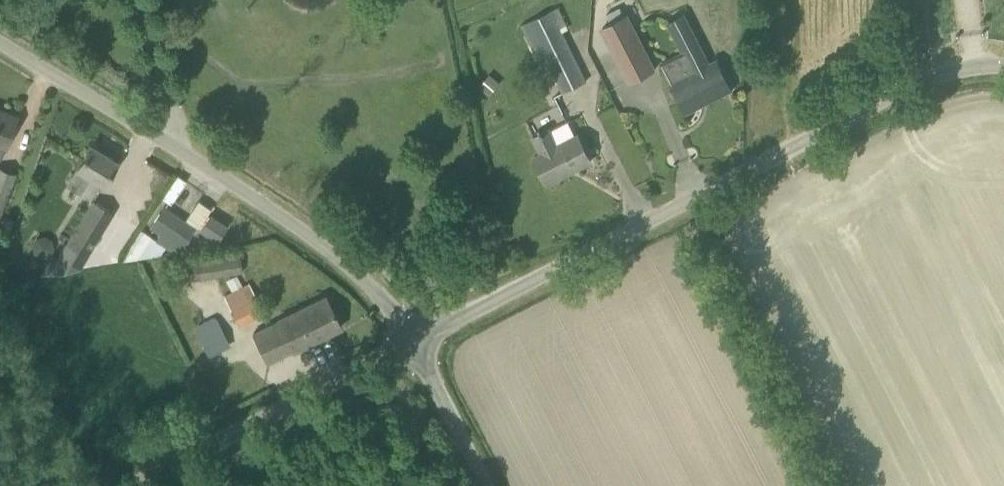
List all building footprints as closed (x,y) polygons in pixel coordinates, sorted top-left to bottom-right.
[(561,92),(585,80),(562,31),(569,28),(559,7),(520,25),(536,58),(544,55),(547,61),(540,64),(545,75),(552,72),(561,92)] [(716,60),(709,63),(683,13),(667,21),(693,72),(671,83),(686,112),(731,89),(716,60)] [(653,68),(624,14),(610,21),(601,26),(629,80),(653,68)] [(479,85),(490,94),(500,83),(489,74),(479,85)] [(4,147),(16,117),(0,111),(0,156),(4,147)] [(591,161),(569,118),(533,137),(541,153),(534,157),(547,183),(591,161)] [(90,177),(102,185),(117,162),(90,145),(76,168),(77,169),(68,185),(80,192),(90,177)] [(15,173),(0,167),(0,213),(15,173)] [(92,200),(64,243),(85,256),(88,252),(98,258),(106,245),(96,239),(113,213),(92,200)] [(181,248),(195,228),(173,213),(159,233),(181,248)] [(200,228),(217,240),(226,226),(209,215),(200,228)] [(238,247),(175,257),(178,280),(241,270),(238,247)] [(249,283),(223,296),(238,325),(263,313),(249,283)] [(340,328),(324,295),(278,319),(278,320),(254,332),(268,362),(294,351),(340,328)] [(228,343),(216,319),(196,329),(208,353),(228,343)]
